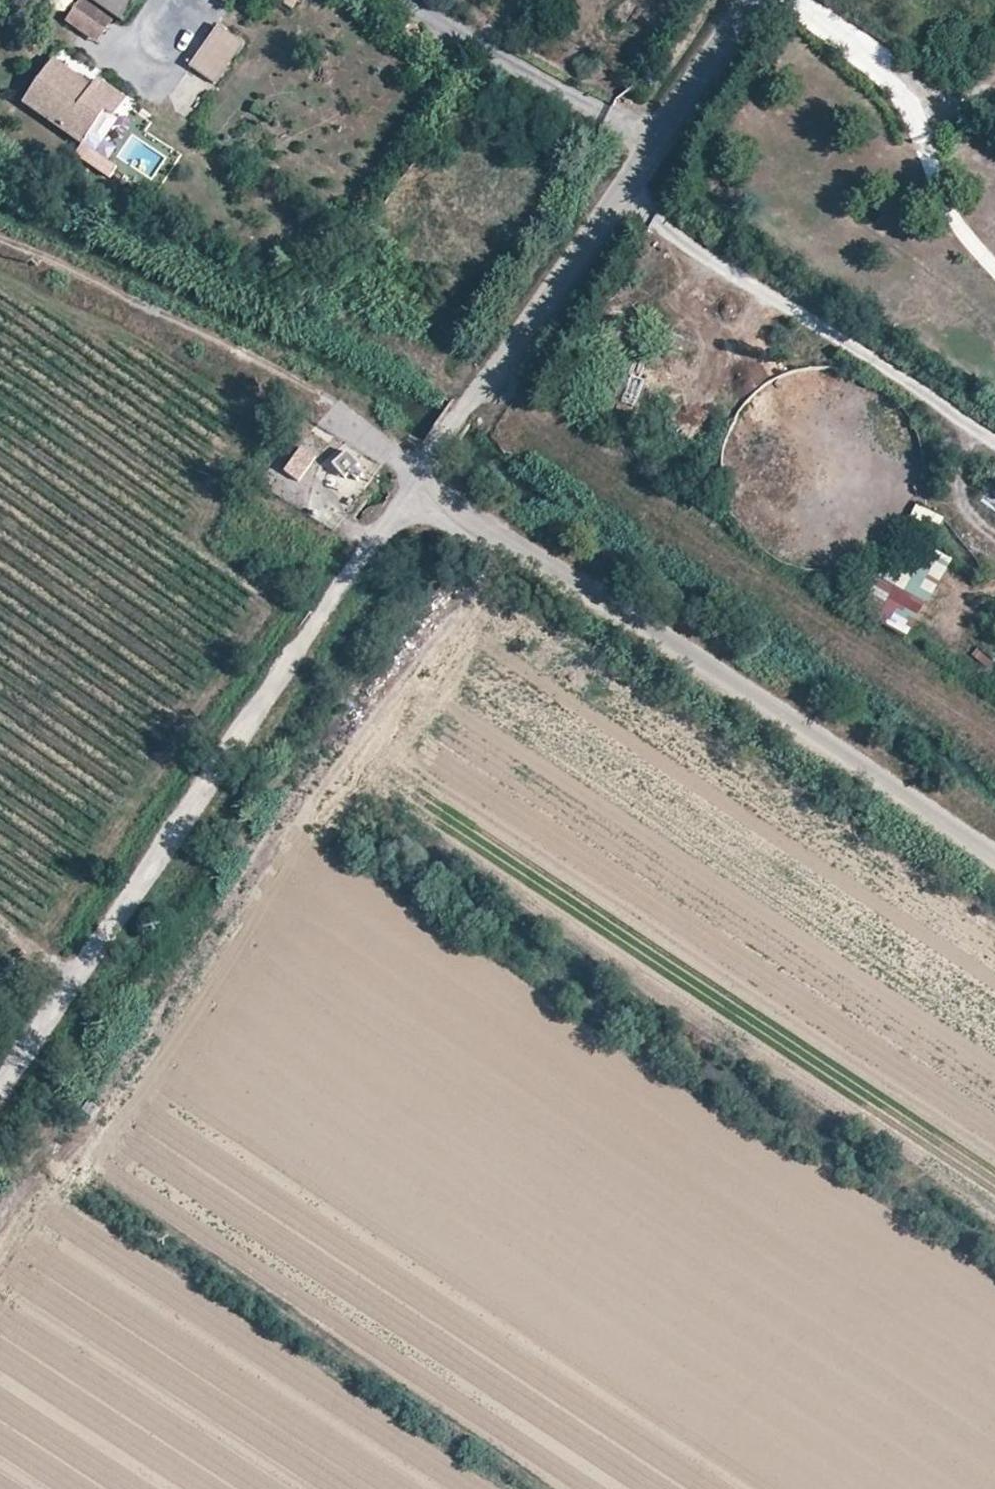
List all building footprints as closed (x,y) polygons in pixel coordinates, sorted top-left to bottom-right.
[(127,23),(142,0),(92,0),(127,23)] [(285,2),(295,9),(301,0),(287,0),(285,2)] [(218,87),(248,41),(220,22),(189,68),(218,87)] [(127,97),(98,78),(92,86),(88,93),(65,77),(69,71),(53,60),(25,102),(85,142),(107,108),(115,114),(127,97)] [(92,86),(69,71),(65,77),(88,93),(92,86)] [(84,142),(76,152),(109,177),(116,167),(84,142)] [(303,444),(321,455),(334,436),(317,424),(303,444)] [(301,444),(283,469),(300,482),(319,457),(301,444)] [(880,608),(875,616),(910,635),(946,570),(898,544),(867,601),(880,608)]
